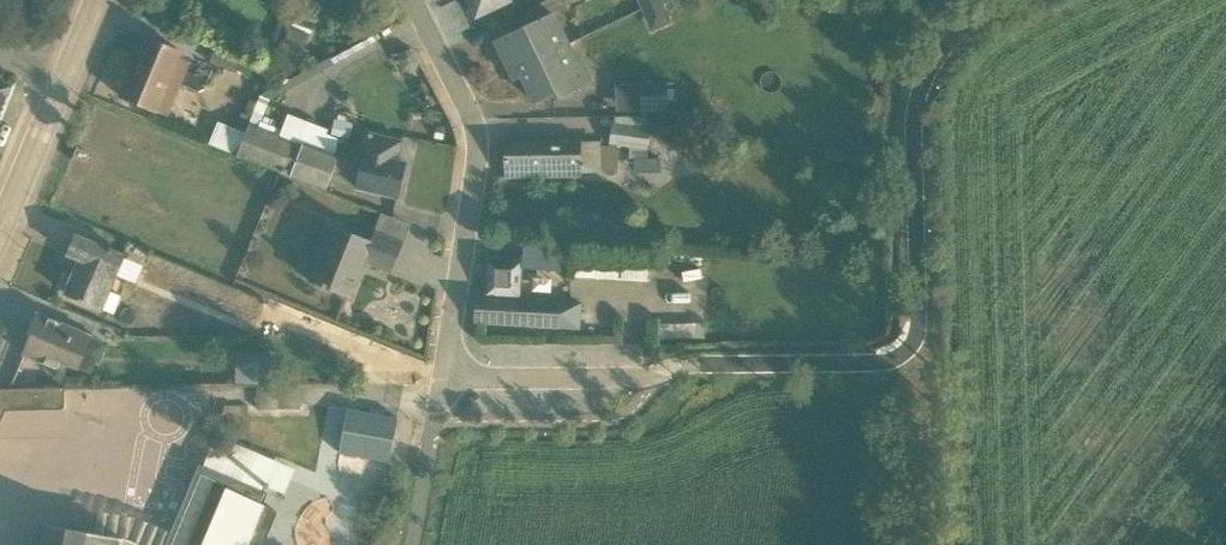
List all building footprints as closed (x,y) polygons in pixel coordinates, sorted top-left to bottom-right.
[(475,18),(511,1),(511,0),(467,0),(475,18)] [(653,29),(673,20),(664,0),(639,0),(653,29)] [(516,89),(523,85),(536,109),(557,98),(561,105),(592,89),(554,15),(501,42),(494,46),(516,89)] [(183,54),(145,38),(119,100),(168,120),(191,64),(180,60),(183,54)] [(10,88),(0,84),(0,113),(10,88)] [(667,85),(642,85),(643,119),(667,118),(667,85)] [(325,192),(333,170),(359,176),(356,189),(396,199),(404,165),(396,163),(400,142),(362,133),(360,145),(333,139),(325,135),(327,131),(285,114),(280,127),(242,112),(235,130),(217,123),(208,146),(325,192)] [(651,132),(615,126),(612,146),(647,152),(651,132)] [(508,146),(509,182),(617,181),(617,149),(602,149),(602,145),(508,146)] [(350,299),(365,264),(389,273),(398,253),(333,228),(311,282),(350,299)] [(112,293),(126,257),(76,237),(66,260),(77,264),(65,296),(114,315),(121,297),(112,293)] [(524,240),(523,266),(565,267),(565,241),(524,240)] [(646,261),(578,258),(577,279),(645,283),(646,261)] [(486,262),(485,297),(522,299),(523,263),(486,262)] [(478,299),(477,326),(559,329),(560,302),(478,299)] [(193,331),(198,315),(156,304),(151,320),(193,331)] [(32,337),(24,356),(63,372),(65,367),(77,372),(91,338),(38,315),(29,335),(32,337)] [(266,358),(237,357),(237,377),(266,377),(266,358)] [(65,391),(0,391),(0,439),(65,438),(65,391)] [(397,421),(345,413),(338,454),(391,463),(397,421)] [(288,469),(217,439),(206,467),(277,496),(288,469)] [(278,502),(205,469),(172,544),(258,544),(278,502)] [(87,534),(49,528),(46,544),(85,544),(87,534)]
